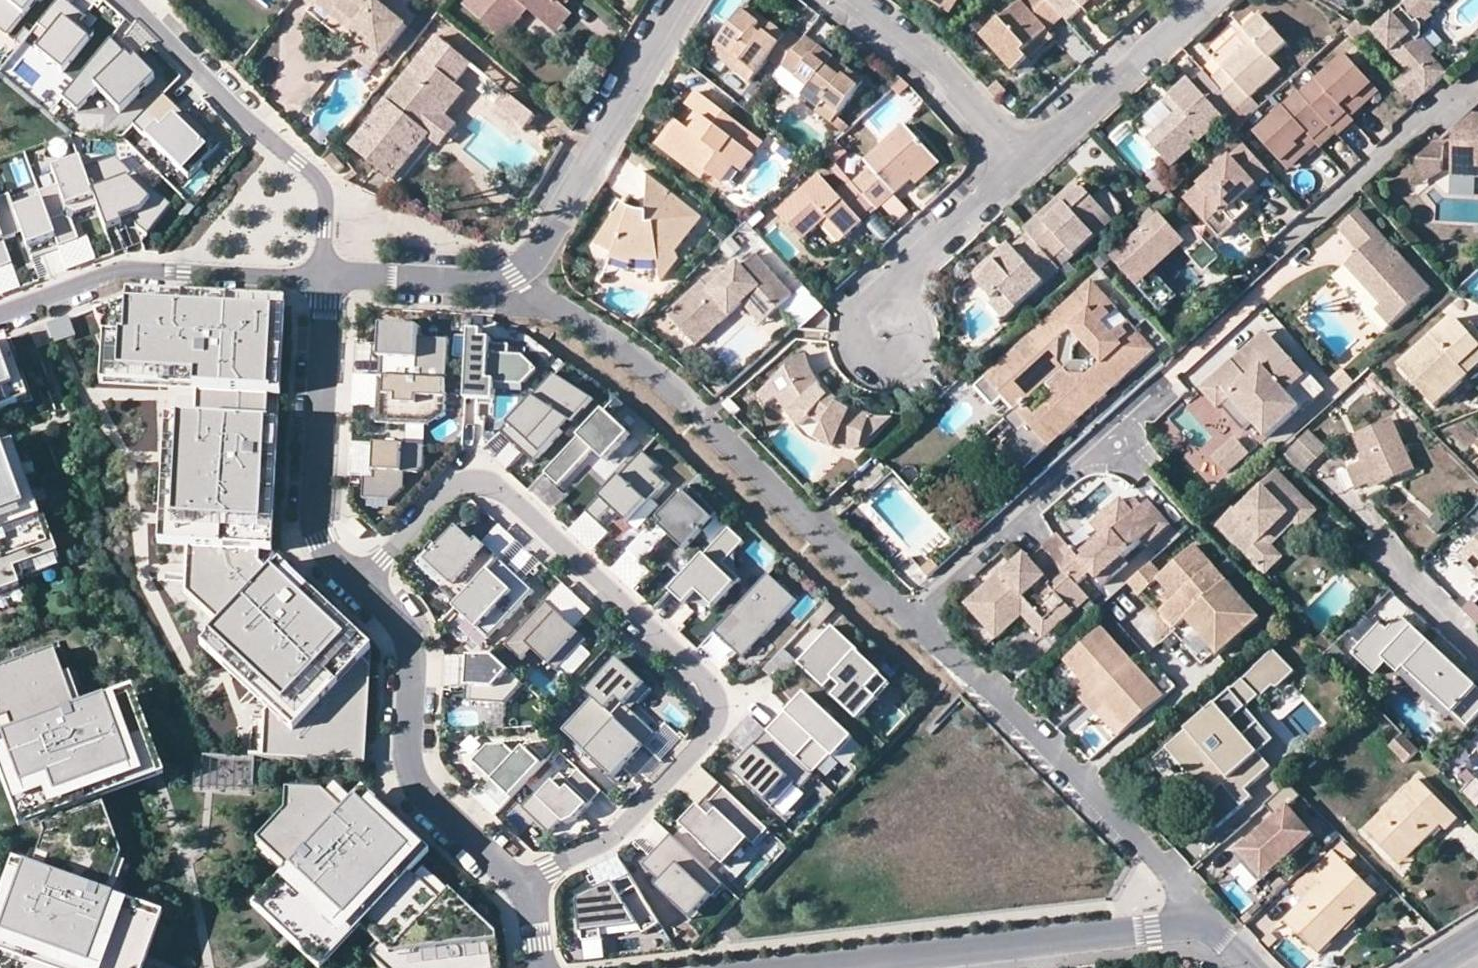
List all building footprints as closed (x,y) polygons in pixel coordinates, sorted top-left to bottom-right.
[(7,24),(27,0),(0,0),(0,18),(7,24)] [(64,0),(63,0),(44,22),(50,28),(37,44),(62,65),(88,33),(76,22),(82,15),(64,0)] [(361,22),(338,5),(341,2),(339,0),(317,0),(369,41),(376,31),(362,20),(361,22)] [(341,2),(338,5),(361,22),(362,20),(376,31),(369,41),(358,55),(369,64),(406,17),(384,0),(339,0),(341,2)] [(512,1),(523,9),(543,25),(558,5),(562,0),(461,0),(460,1),(501,35),(516,16),(506,8),(512,1)] [(956,0),(935,0),(950,10),(956,0)] [(1049,0),(1025,0),(985,36),(1015,70),(1030,57),(1024,51),(1048,30),(1064,17),(1049,0)] [(1079,1),(1080,0),(1049,0),(1064,17),(1068,20),(1084,6),(1079,1)] [(1436,55),(1419,36),(1417,23),(1430,10),(1432,11),(1444,1),(1443,0),(1410,0),(1377,29),(1409,66),(1395,80),(1415,102),(1450,71),(1436,55)] [(516,16),(523,9),(512,1),(506,8),(516,16)] [(566,11),(558,5),(543,25),(549,30),(566,11)] [(764,34),(771,27),(745,7),(741,12),(759,25),(757,28),(764,34)] [(1430,10),(1417,23),(1419,36),(1436,55),(1441,51),(1425,32),(1425,23),(1434,15),(1432,11),(1430,10)] [(785,37),(771,27),(764,34),(757,28),(759,25),(741,12),(718,42),(716,45),(733,58),(726,64),(749,83),(768,60),(779,69),(780,67),(801,41),(788,32),(785,37)] [(1214,78),(1238,107),(1283,68),(1272,56),(1290,40),(1265,13),(1248,29),(1258,40),(1251,45),(1227,67),(1214,78)] [(1363,15),(1355,22),(1347,29),(1358,41),(1373,26),(1363,15)] [(1248,29),(1242,34),(1251,45),(1258,40),(1248,29)] [(1053,38),(1048,30),(1024,51),(1030,57),(1053,38)] [(465,60),(432,33),(369,109),(374,114),(348,145),(389,176),(426,131),(419,124),(454,83),(450,79),(465,60)] [(1251,45),(1242,34),(1218,56),(1227,67),(1251,45)] [(130,54),(110,36),(61,94),(78,105),(101,84),(116,104),(153,69),(134,51),(130,54)] [(847,72),(843,77),(828,66),(832,60),(804,37),(801,41),(780,67),(797,81),(808,89),(803,97),(819,109),(817,113),(831,124),(863,83),(847,72)] [(716,45),(713,53),(726,64),(733,58),(716,45)] [(1347,57),(1318,83),(1348,115),(1351,119),(1364,108),(1358,101),(1373,87),(1347,57)] [(843,77),(847,72),(832,60),(828,66),(843,77)] [(1192,78),(1174,94),(1185,108),(1153,137),(1175,163),(1238,107),(1214,78),(1209,73),(1198,83),(1192,78)] [(437,141),(451,123),(440,114),(461,88),(454,83),(419,124),(426,131),(432,136),(437,141)] [(1318,83),(1303,96),(1331,127),(1333,129),(1348,115),(1318,83)] [(217,132),(167,85),(137,117),(188,163),(217,132)] [(1358,101),(1364,108),(1379,94),(1373,87),(1358,101)] [(502,90),(494,101),(515,118),(522,106),(502,90)] [(686,106),(701,118),(691,131),(680,123),(667,143),(707,171),(722,182),(735,165),(742,170),(754,154),(738,141),(746,129),(695,91),(686,106)] [(1185,108),(1174,94),(1142,124),(1153,137),(1185,108)] [(1315,141),(1331,127),(1303,96),(1301,94),(1285,109),(1315,141)] [(859,115),(871,134),(903,114),(892,95),(859,115)] [(515,118),(522,124),(532,113),(522,106),(515,118)] [(1261,138),(1284,164),(1300,148),(1307,155),(1318,145),(1315,141),(1285,109),(1258,133),(1261,138)] [(1351,119),(1348,115),(1333,129),(1337,133),(1339,136),(1354,122),(1351,119)] [(1459,177),(1477,176),(1477,116),(1475,116),(1476,134),(1457,135),(1459,177)] [(661,138),(667,143),(680,123),(675,119),(661,138)] [(904,124),(888,139),(865,159),(871,166),(859,177),(883,204),(896,193),(913,177),(933,158),(904,124)] [(1333,129),(1331,127),(1315,141),(1318,145),(1321,147),(1337,133),(1333,129)] [(661,138),(657,145),(701,179),(707,171),(667,143),(661,138)] [(1260,184),(1273,171),(1247,143),(1189,198),(1211,221),(1225,208),(1229,212),(1260,184)] [(1443,146),(1416,146),(1416,183),(1443,183),(1443,146)] [(1284,164),(1290,170),(1307,155),(1300,148),(1284,164)] [(346,167),(331,150),(323,158),(338,173),(346,167)] [(82,167),(96,206),(102,224),(133,216),(148,233),(173,200),(115,154),(82,167)] [(938,163),(933,158),(913,177),(916,181),(938,163)] [(58,248),(78,241),(71,222),(62,218),(66,210),(75,214),(96,206),(82,167),(79,160),(51,170),(57,187),(38,194),(41,201),(55,239),(58,248)] [(808,239),(826,223),(832,217),(850,236),(865,222),(863,217),(875,206),(854,182),(852,182),(840,192),(822,173),(782,210),(808,239)] [(650,193),(657,182),(647,174),(650,193)] [(878,209),(883,204),(859,177),(854,182),(875,206),(878,209)] [(1041,216),(1047,222),(1067,205),(1065,202),(1084,186),(1080,181),(1041,216)] [(653,209),(652,210),(646,210),(639,207),(627,198),(619,208),(620,211),(601,238),(617,250),(615,257),(637,264),(639,259),(661,267),(663,282),(679,261),(678,250),(702,217),(657,182),(650,193),(653,209)] [(1239,223),(1256,208),(1249,200),(1263,187),(1260,184),(1229,212),(1239,223)] [(1065,202),(1067,205),(1047,222),(1041,216),(1026,230),(1029,235),(1034,240),(1053,259),(1068,246),(1075,255),(1115,220),(1084,186),(1065,202)] [(896,193),(883,204),(896,219),(909,207),(896,193)] [(1159,215),(1172,204),(1164,195),(1160,199),(1151,206),(1159,215)] [(16,238),(12,229),(18,227),(22,235),(26,249),(55,239),(41,201),(14,211),(9,197),(0,200),(0,235),(3,242),(16,238)] [(62,218),(71,222),(75,214),(66,210),(62,218)] [(1372,223),(1361,210),(1341,229),(1352,241),(1372,223)] [(1152,266),(1184,238),(1177,230),(1164,216),(1127,250),(1136,259),(1125,270),(1162,311),(1179,296),(1156,270),(1152,266)] [(843,242),(850,236),(832,217),(826,223),(843,242)] [(1220,256),(1188,220),(1177,230),(1184,238),(1188,242),(1183,246),(1205,270),(1220,256)] [(1383,234),(1372,223),(1352,241),(1362,253),(1374,242),(1383,234)] [(12,229),(16,238),(22,235),(18,227),(12,229)] [(1383,234),(1374,242),(1377,245),(1378,244),(1386,237),(1383,234)] [(11,266),(3,242),(0,235),(0,270),(11,266)] [(1014,249),(1019,254),(1034,240),(1029,235),(1014,249)] [(1433,289),(1386,237),(1378,244),(1377,245),(1374,242),(1362,253),(1347,266),(1384,305),(1378,311),(1392,326),(1407,312),(1433,289)] [(1156,270),(1188,242),(1184,238),(1152,266),(1156,270)] [(996,301),(1003,294),(1016,309),(1061,270),(1053,259),(1034,240),(1019,254),(1014,249),(978,281),(996,301)] [(973,275),(978,281),(1014,249),(1008,243),(973,275)] [(723,263),(701,284),(670,314),(699,345),(743,304),(763,323),(793,295),(754,252),(732,273),(723,263)] [(1384,305),(1347,266),(1342,271),(1334,278),(1384,334),(1392,326),(1378,311),(1384,305)] [(1044,332),(1050,340),(1042,347),(1031,335),(1008,356),(1018,367),(1005,379),(995,368),(975,386),(989,403),(994,408),(1005,398),(1015,409),(1005,419),(1015,430),(1003,442),(1024,466),(1049,443),(1044,437),(1051,431),(1061,433),(1105,394),(1104,387),(1115,385),(1154,350),(1091,281),(1066,302),(1072,309),(1062,318),(1056,312),(1043,324),(1049,328),(1044,332)] [(1005,319),(1016,309),(1003,294),(996,301),(992,305),(1005,319)] [(267,543),(282,312),(126,301),(124,336),(103,335),(100,385),(170,389),(160,536),(267,543)] [(1072,309),(1066,302),(1056,312),(1062,318),(1072,309)] [(1472,376),(1464,368),(1477,355),(1477,341),(1468,330),(1456,317),(1400,367),(1437,407),(1472,376)] [(1042,347),(1050,340),(1044,332),(1049,328),(1043,324),(1031,335),(1042,347)] [(1468,330),(1477,341),(1477,327),(1475,324),(1468,330)] [(383,376),(448,380),(450,340),(421,338),(421,327),(383,325),(382,358),(384,358),(383,376)] [(53,345),(46,326),(29,332),(36,351),(53,345)] [(483,338),(483,330),(470,329),(467,399),(495,400),(496,380),(525,382),(538,370),(524,356),(510,356),(510,345),(492,344),(492,338),(483,338)] [(1253,367),(1248,363),(1260,354),(1269,363),(1283,350),(1267,332),(1233,361),(1245,374),(1253,367)] [(0,343),(0,361),(17,408),(27,404),(4,341),(0,343)] [(1248,363),(1253,367),(1245,374),(1233,361),(1201,388),(1219,408),(1225,403),(1231,395),(1254,420),(1263,412),(1277,427),(1300,406),(1287,392),(1306,376),(1283,350),(1269,363),(1260,354),(1248,363)] [(1464,368),(1472,376),(1477,370),(1477,355),(1464,368)] [(1018,367),(1008,356),(995,368),(1005,379),(1018,367)] [(846,407),(837,401),(830,394),(820,382),(814,371),(812,363),(811,358),(802,357),(763,395),(769,404),(780,398),(793,415),(804,428),(813,434),(823,441),(836,443),(839,439),(854,447),(863,443),(870,417),(855,412),(846,407)] [(0,361),(0,414),(17,408),(0,361)] [(1356,380),(1345,367),(1333,377),(1345,389),(1356,380)] [(354,371),(355,402),(375,401),(374,370),(354,371)] [(594,399),(556,374),(503,433),(515,444),(523,436),(529,441),(525,447),(539,460),(564,433),(551,422),(558,414),(573,423),(594,399)] [(383,376),(380,376),(378,423),(428,426),(446,415),(448,380),(383,376)] [(1105,394),(1115,385),(1104,387),(1105,394)] [(605,409),(545,473),(559,486),(594,449),(606,461),(631,434),(605,409)] [(1268,435),(1277,427),(1263,412),(1254,420),(1268,435)] [(551,422),(564,433),(573,423),(558,414),(551,422)] [(870,417),(863,443),(891,418),(870,417)] [(1378,484),(1392,479),(1389,469),(1411,458),(1393,419),(1356,435),(1364,455),(1348,463),(1358,486),(1376,478),(1378,484)] [(1305,473),(1328,449),(1307,428),(1284,452),(1305,473)] [(1061,433),(1051,431),(1044,437),(1049,443),(1061,433)] [(1242,458),(1251,449),(1237,435),(1228,443),(1242,458)] [(523,436),(515,444),(536,463),(539,460),(525,447),(529,441),(523,436)] [(426,446),(377,443),(375,478),(365,477),(364,498),(392,500),(405,489),(406,473),(419,473),(425,467),(426,446)] [(1242,458),(1228,443),(1214,456),(1227,471),(1242,458)] [(40,522),(12,446),(0,451),(28,526),(40,522)] [(19,588),(17,582),(13,572),(57,556),(44,520),(40,522),(28,526),(0,451),(0,595),(19,588)] [(587,512),(599,523),(613,508),(629,523),(666,483),(653,471),(658,465),(644,451),(587,512)] [(1389,469),(1392,479),(1415,467),(1411,458),(1389,469)] [(1288,555),(1272,539),(1293,518),(1304,527),(1322,509),(1280,467),(1222,523),(1270,573),(1288,555)] [(686,491),(656,522),(661,527),(670,535),(687,551),(701,536),(699,534),(715,518),(686,491)] [(1060,536),(1045,549),(1059,564),(1067,573),(1079,586),(1093,574),(1104,587),(1128,566),(1124,561),(1142,545),(1161,528),(1144,508),(1143,509),(1134,500),(1128,505),(1123,500),(1093,527),(1101,536),(1106,541),(1096,550),(1092,544),(1078,556),(1060,536)] [(1151,503),(1144,508),(1161,528),(1167,521),(1151,503)] [(1429,524),(1438,534),(1450,520),(1440,511),(1429,524)] [(369,531),(355,518),(347,526),(361,539),(369,531)] [(1167,521),(1161,528),(1142,545),(1146,552),(1174,528),(1167,521)] [(490,549),(480,539),(476,543),(475,542),(459,527),(440,547),(436,544),(429,552),(433,555),(427,561),(451,583),(445,588),(444,590),(459,604),(501,559),(490,549)] [(654,535),(662,543),(670,535),(661,527),(654,535)] [(731,528),(672,591),(686,605),(688,603),(699,592),(714,606),(716,607),(742,579),(740,578),(725,564),(735,553),(745,542),(731,528)] [(629,551),(643,564),(662,543),(654,535),(649,530),(629,551)] [(1092,544),(1096,550),(1106,541),(1101,536),(1092,544)] [(1459,556),(1477,575),(1477,537),(1459,556)] [(1188,618),(1229,583),(1204,554),(1197,546),(1164,573),(1153,561),(1129,583),(1140,595),(1146,591),(1158,579),(1166,587),(1170,592),(1176,600),(1171,604),(1165,609),(1162,612),(1176,628),(1188,618)] [(725,564),(740,578),(735,553),(725,564)] [(17,582),(60,566),(57,556),(13,572),(17,582)] [(1012,620),(1021,611),(1037,611),(1054,631),(1090,599),(1079,586),(1067,573),(1052,587),(1047,582),(1049,580),(1046,575),(1029,557),(1007,576),(1004,574),(968,606),(999,638),(1016,624),(1012,620)] [(489,619),(500,629),(535,591),(501,559),(459,604),(456,607),(479,629),(489,619)] [(906,559),(894,573),(915,590),(927,575),(906,559)] [(376,646),(279,561),(197,654),(265,714),(294,739),(368,656),(376,646)] [(1067,573),(1059,564),(1046,575),(1049,580),(1047,582),(1052,587),(1067,573)] [(715,632),(744,658),(798,600),(769,574),(715,632)] [(1261,619),(1229,583),(1188,618),(1220,655),(1228,648),(1242,638),(1261,619)] [(699,592),(688,603),(714,606),(699,592)] [(1171,604),(1176,600),(1170,592),(1164,598),(1171,604)] [(587,639),(547,602),(506,645),(522,660),(533,648),(557,671),(587,639)] [(1012,620),(1016,624),(1026,617),(1021,611),(1012,620)] [(1021,611),(1026,617),(1045,639),(1054,631),(1037,611),(1021,611)] [(1350,652),(1370,670),(1383,656),(1400,670),(1403,666),(1468,725),(1477,714),(1477,686),(1429,641),(1423,648),(1414,640),(1421,634),(1399,614),(1385,628),(1378,622),(1350,652)] [(479,629),(490,639),(500,629),(489,619),(479,629)] [(833,626),(799,663),(825,688),(834,679),(844,688),(835,697),(859,720),(879,698),(870,689),(884,674),(833,626)] [(1133,662),(1102,627),(1065,660),(1082,680),(1074,688),(1086,703),(1133,662)] [(1414,640),(1423,648),(1429,641),(1421,634),(1414,640)] [(1228,648),(1234,654),(1246,643),(1242,638),(1228,648)] [(0,666),(0,710),(42,822),(114,796),(139,786),(110,707),(84,717),(57,645),(0,666)] [(1255,667),(1271,684),(1273,687),(1294,669),(1275,649),(1255,667)] [(294,739),(265,714),(263,765),(362,768),(368,656),(294,739)] [(471,656),(468,702),(507,704),(525,684),(496,656),(471,656)] [(1383,656),(1370,670),(1373,673),(1385,661),(1448,718),(1451,715),(1466,728),(1468,725),(1403,666),(1400,670),(1383,656)] [(594,698),(645,746),(657,733),(627,705),(633,699),(639,704),(653,689),(620,659),(588,692),(594,698)] [(1164,696),(1133,662),(1086,703),(1097,713),(1106,707),(1126,729),(1164,696)] [(1271,684),(1255,667),(1248,675),(1263,691),(1271,684)] [(870,689),(879,698),(893,684),(883,675),(870,689)] [(1146,769),(1177,804),(1185,814),(1188,817),(1199,808),(1218,828),(1252,799),(1245,790),(1270,768),(1257,753),(1242,736),(1231,723),(1265,693),(1263,691),(1248,675),(1196,724),(1197,725),(1146,769)] [(787,711),(768,731),(813,773),(851,733),(807,692),(788,712),(787,711)] [(615,778),(645,746),(594,698),(563,730),(579,745),(615,778)] [(633,710),(639,704),(633,699),(627,705),(633,710)] [(475,710),(449,715),(451,727),(478,723),(475,710)] [(1256,722),(1242,736),(1257,753),(1272,740),(1256,722)] [(734,771),(773,808),(775,806),(795,784),(796,783),(803,789),(815,775),(813,773),(768,731),(755,745),(757,746),(734,771)] [(1419,748),(1403,732),(1389,747),(1405,763),(1419,748)] [(547,761),(528,744),(517,756),(505,744),(488,745),(473,762),(512,799),(547,761)] [(577,820),(603,792),(580,770),(570,781),(563,775),(541,798),(537,794),(524,808),(551,834),(564,821),(568,824),(577,820)] [(418,859),(429,844),(364,783),(356,792),(335,777),(325,786),(288,782),(285,804),(255,836),(290,868),(249,899),(319,964),(362,916),(418,859)] [(1364,829),(1391,855),(1407,838),(1417,846),(1439,824),(1444,830),(1457,817),(1418,778),(1364,829)] [(795,784),(775,806),(786,817),(806,795),(795,784)] [(1277,815),(1242,846),(1249,854),(1245,858),(1264,878),(1313,833),(1287,805),(1299,794),(1290,784),(1268,805),(1277,815)] [(775,834),(725,788),(711,803),(719,811),(713,817),(705,810),(687,829),(732,870),(756,845),(761,850),(775,834)] [(28,880),(111,906),(133,845),(114,796),(42,822),(44,836),(28,880)] [(1185,814),(1177,804),(1167,812),(1175,822),(1185,814)] [(705,810),(701,806),(683,825),(687,829),(705,810)] [(1199,808),(1188,817),(1178,826),(1197,846),(1218,828),(1199,808)] [(725,884),(672,835),(651,858),(658,864),(651,871),(662,882),(658,887),(692,919),(725,884)] [(1417,846),(1407,838),(1391,855),(1399,864),(1417,846)] [(1249,854),(1242,846),(1233,854),(1240,861),(1229,871),(1249,892),(1264,878),(1245,858),(1249,854)] [(1311,875),(1321,885),(1307,900),(1287,920),(1312,945),(1335,921),(1343,929),(1376,894),(1333,851),(1311,875)] [(658,864),(651,858),(644,865),(651,871),(658,864)] [(418,859),(362,916),(394,947),(449,889),(418,859)] [(582,905),(586,944),(605,942),(604,931),(641,927),(647,936),(663,926),(632,875),(585,900),(582,902),(582,905)] [(1321,885),(1311,875),(1296,890),(1307,900),(1321,885)] [(28,880),(15,914),(12,912),(0,943),(0,967),(116,967),(135,915),(111,906),(28,880)] [(1253,916),(1248,911),(1240,919),(1245,924),(1253,916)] [(1343,929),(1335,921),(1312,945),(1320,954),(1343,929)]
